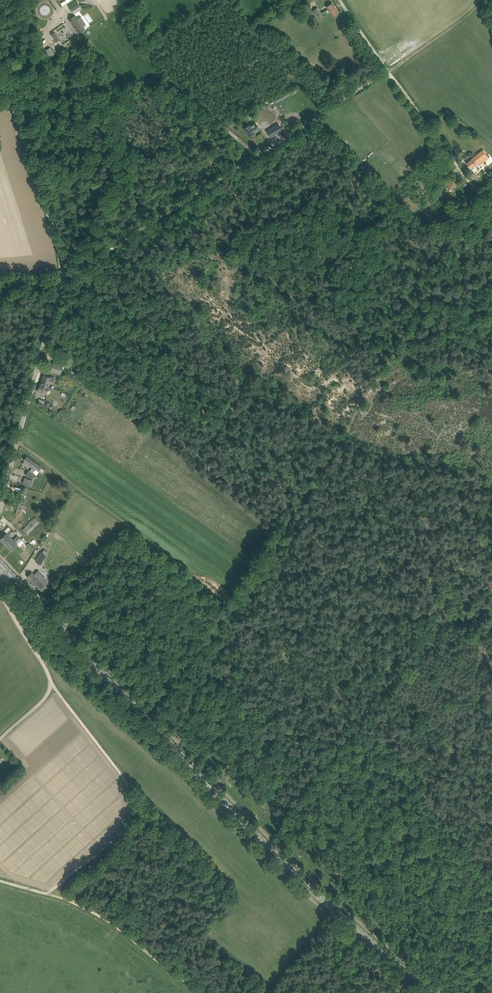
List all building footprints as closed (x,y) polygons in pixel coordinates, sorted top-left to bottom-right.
[(74,13),(82,8),(77,0),(69,6),(74,13)] [(326,6),(333,16),(339,13),(332,3),(326,6)] [(317,16),(321,13),(317,7),(313,10),(317,16)] [(79,33),(85,29),(83,26),(85,24),(81,17),(78,19),(75,15),(69,19),(79,33)] [(55,32),(51,34),(56,42),(60,39),(55,32)] [(267,105),(262,108),(268,118),(273,115),(267,105)] [(265,123),(272,135),(278,131),(271,120),(265,123)] [(254,133),(259,130),(255,123),(251,126),(250,124),(244,128),(249,136),(254,133)] [(471,168),(475,165),(476,164),(478,166),(489,157),(483,150),(466,163),(471,168)] [(453,200),(448,195),(444,199),(449,205),(453,200)] [(59,374),(62,364),(54,362),(51,371),(59,374)] [(38,391),(48,394),(50,384),(53,384),(55,377),(52,377),(52,378),(44,375),(41,384),(40,383),(38,391)] [(81,385),(83,383),(73,375),(72,378),(81,385)] [(38,471),(41,467),(27,456),(24,460),(33,466),(29,471),(28,471),(26,475),(33,478),(35,473),(33,472),(36,469),(38,471)] [(33,480),(25,477),(23,483),(31,486),(33,480)] [(25,505),(19,503),(15,515),(21,516),(25,505)] [(40,522),(35,517),(23,530),(27,534),(40,522)] [(11,537),(15,533),(8,527),(4,531),(7,533),(1,539),(6,544),(11,538),(11,537)] [(12,550),(13,548),(17,544),(20,546),(24,542),(23,541),(18,536),(14,540),(11,538),(6,544),(12,550)] [(32,551),(35,548),(29,542),(26,545),(32,551)] [(41,552),(38,557),(35,560),(40,564),(43,561),(47,556),(41,552)] [(27,576),(39,589),(47,581),(44,578),(43,579),(38,573),(35,575),(32,572),(27,576)]
